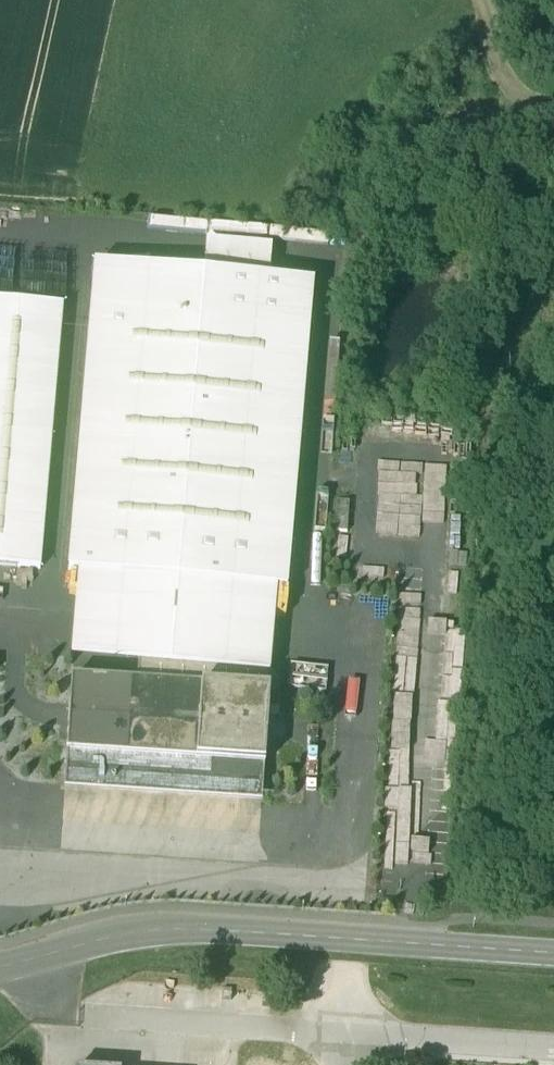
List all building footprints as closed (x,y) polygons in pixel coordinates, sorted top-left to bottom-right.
[(207,242),(204,275),(271,282),(274,249),(207,242)] [(204,275),(94,266),(68,573),(276,591),(287,591),(313,285),(271,282),(204,275)] [(0,302),(0,567),(40,570),(63,307),(0,302)] [(414,517),(414,489),(424,488),(424,466),(377,467),(378,518),(414,517)] [(349,503),(336,503),(334,533),(347,534),(349,503)] [(276,591),(79,574),(71,659),(269,676),(276,591)] [(269,678),(138,669),(137,685),(268,694),(269,678)] [(137,685),(71,680),(66,755),(67,755),(65,778),(262,791),(263,768),(264,768),(269,694),(268,694),(137,685)]
